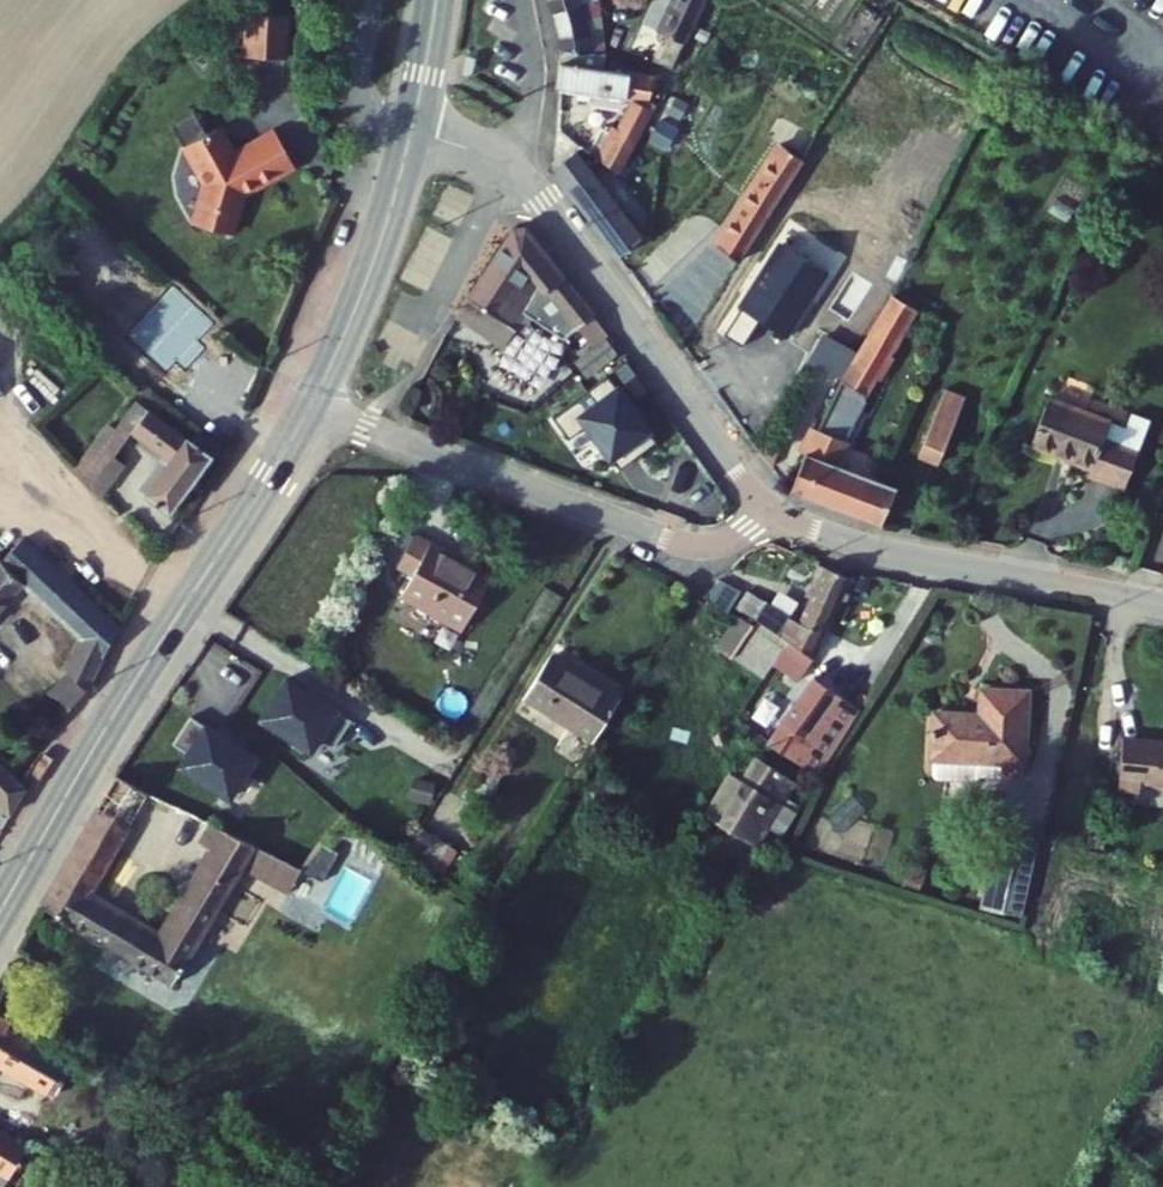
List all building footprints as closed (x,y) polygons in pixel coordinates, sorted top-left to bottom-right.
[(602,0),(553,0),(558,46),(602,51),(617,53),(602,0)] [(708,0),(667,0),(651,28),(682,46),(708,0)] [(230,57),(267,56),(265,13),(227,15),(230,57)] [(601,62),(602,51),(558,46),(553,82),(635,97),(596,162),(612,173),(654,100),(646,98),(650,72),(601,62)] [(180,140),(201,128),(192,111),(170,123),(180,140)] [(658,118),(647,141),(666,149),(676,126),(658,118)] [(800,127),(791,138),(782,131),(708,229),(731,247),(815,138),(800,127)] [(192,171),(194,170),(206,186),(202,206),(199,205),(195,228),(230,235),(238,194),(246,188),(244,184),(255,177),(257,180),(287,160),(267,131),(226,158),(207,132),(178,152),(192,171)] [(617,231),(557,158),(537,174),(604,255),(616,246),(617,231)] [(572,337),(587,324),(515,239),(503,240),(464,310),(491,326),(516,287),(566,342),(572,337)] [(843,428),(912,295),(886,282),(813,412),(843,428)] [(491,326),(464,310),(453,331),(503,358),(528,313),(558,348),(566,342),(516,287),(491,326)] [(632,358),(587,324),(572,337),(616,371),(632,358)] [(944,370),(918,437),(938,445),(964,378),(944,370)] [(1094,461),(1131,474),(1157,405),(1137,398),(1131,414),(1054,385),(1047,401),(1058,405),(1047,437),(1097,455),(1094,461)] [(1036,433),(1047,437),(1058,405),(1047,401),(1036,433)] [(139,507),(160,527),(208,472),(134,404),(113,428),(132,445),(167,476),(139,507)] [(802,435),(834,447),(843,428),(813,412),(806,425),(802,435)] [(113,428),(106,436),(125,452),(132,445),(113,428)] [(789,473),(884,507),(897,469),(834,447),(802,435),(789,473)] [(125,452),(106,436),(70,476),(99,507),(125,476),(113,468),(125,452)] [(462,563),(383,521),(364,556),(381,565),(370,585),(431,619),(462,563)] [(106,628),(10,545),(0,556),(0,617),(19,596),(68,641),(43,687),(62,703),(106,628)] [(731,614),(798,650),(837,576),(809,560),(779,616),(741,596),(731,614)] [(574,739),(604,696),(536,650),(506,693),(574,739)] [(763,735),(808,764),(817,751),(798,739),(832,688),(806,671),(763,735)] [(328,718),(270,679),(241,722),(299,761),(328,718)] [(916,758),(1007,773),(1019,697),(978,691),(973,718),(924,710),(916,758)] [(232,743),(175,706),(147,750),(204,787),(232,743)] [(1106,735),(1097,794),(1118,797),(1120,787),(1162,793),(1162,743),(1106,735)] [(749,749),(727,783),(760,805),(783,771),(749,749)] [(226,863),(239,840),(96,769),(24,902),(158,982),(173,957),(187,965),(196,951),(181,941),(206,898),(220,906),(233,885),(218,877),(183,857),(139,931),(73,891),(118,809),(190,845),(226,863)] [(16,787),(0,772),(0,812),(16,787)] [(727,783),(709,811),(742,833),(760,805),(727,783)] [(411,811),(391,841),(397,846),(417,815),(411,811)] [(439,830),(417,815),(397,846),(419,860),(439,830)] [(1005,828),(981,821),(963,883),(987,890),(1005,828)] [(286,863),(239,840),(226,863),(274,888),(286,863)] [(326,878),(335,847),(314,841),(305,872),(326,878)] [(218,877),(226,863),(190,845),(183,857),(218,877)] [(173,957),(158,982),(174,990),(187,965),(173,957)] [(62,1048),(0,1011),(0,1060),(41,1084),(62,1048)] [(0,1114),(0,1131),(10,1137),(35,1096),(17,1085),(0,1114)] [(10,1137),(0,1131),(0,1155),(10,1137)]
